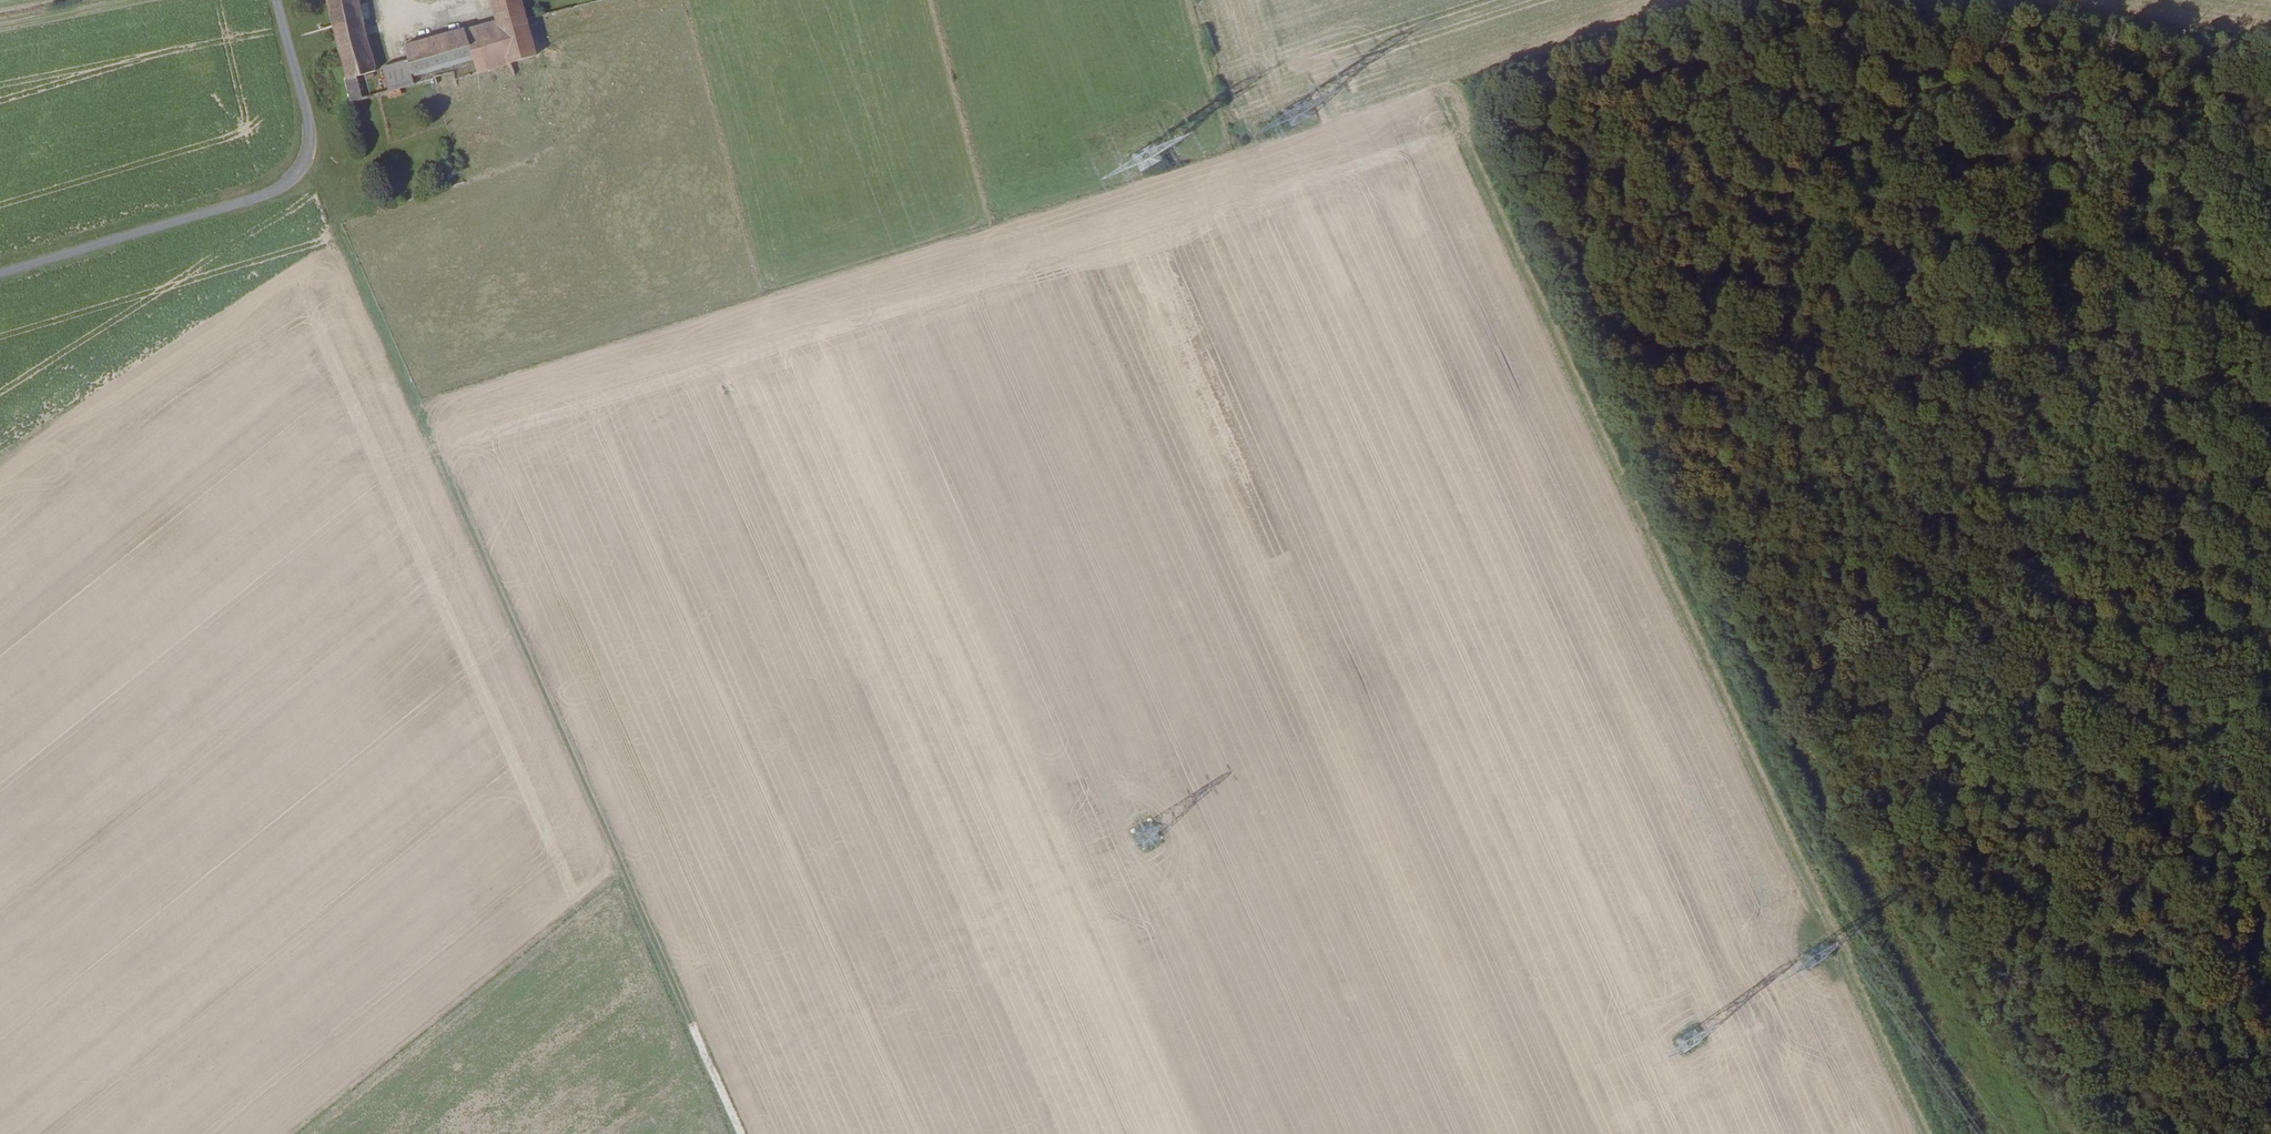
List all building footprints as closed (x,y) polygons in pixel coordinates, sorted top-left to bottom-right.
[(353,35),(366,88),(360,90),(367,112),(453,88),(459,106),(465,104),(467,109),(481,106),(480,100),(531,86),(527,72),(554,65),(547,28),(539,0),(504,0),(512,30),(413,57),(416,72),(395,77),(393,65),(403,63),(399,49),(390,52),(386,33),(393,30),(389,9),(381,11),(378,0),(345,0),(353,35)] [(427,108),(408,112),(412,123),(430,118),(427,108)]
